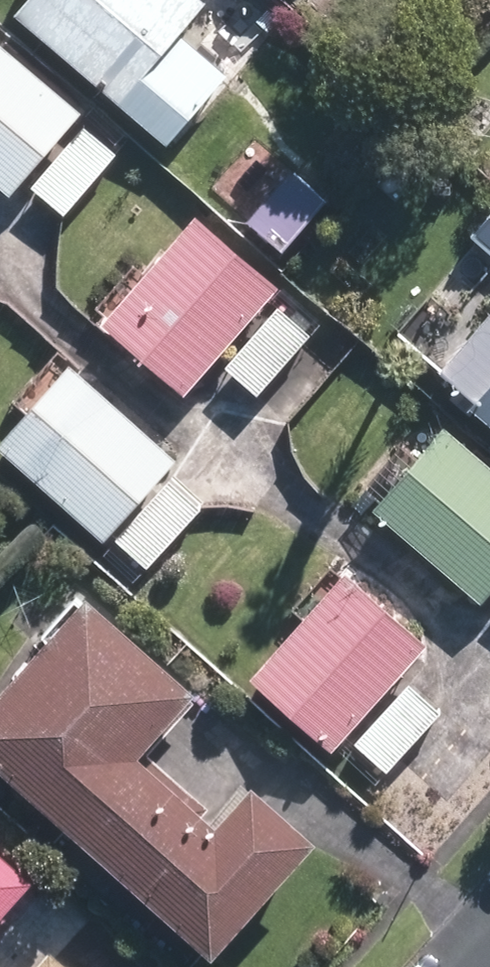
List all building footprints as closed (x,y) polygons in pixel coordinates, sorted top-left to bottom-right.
[(30,4),(179,140),(243,71),(194,26),(217,0),(34,0),(30,4)] [(0,18),(0,171),(20,190),(97,106),(0,18)] [(94,119),(38,181),(71,211),(127,149),(94,119)] [(304,163),(256,216),(290,247),(338,194),(304,163)] [(208,207),(114,316),(199,389),(293,280),(208,207)] [(480,230),(489,238),(489,219),(480,230)] [(294,296),(235,362),(268,391),(326,324),(294,296)] [(449,367),(489,403),(489,321),(449,367)] [(86,361),(13,443),(117,536),(191,454),(86,361)] [(456,416),(382,503),(489,595),(489,445),(456,416)] [(126,537),(156,563),(213,500),(183,473),(126,537)] [(364,564),(263,673),(344,747),(356,735),(394,769),(452,706),(412,670),(443,636),(364,564)] [(0,703),(0,738),(231,949),(339,832),(273,772),(236,813),(160,744),(218,680),(111,582),(0,703)] [(57,866),(0,815),(0,928),(57,866)] [(63,945),(43,966),(87,966),(63,945)]
